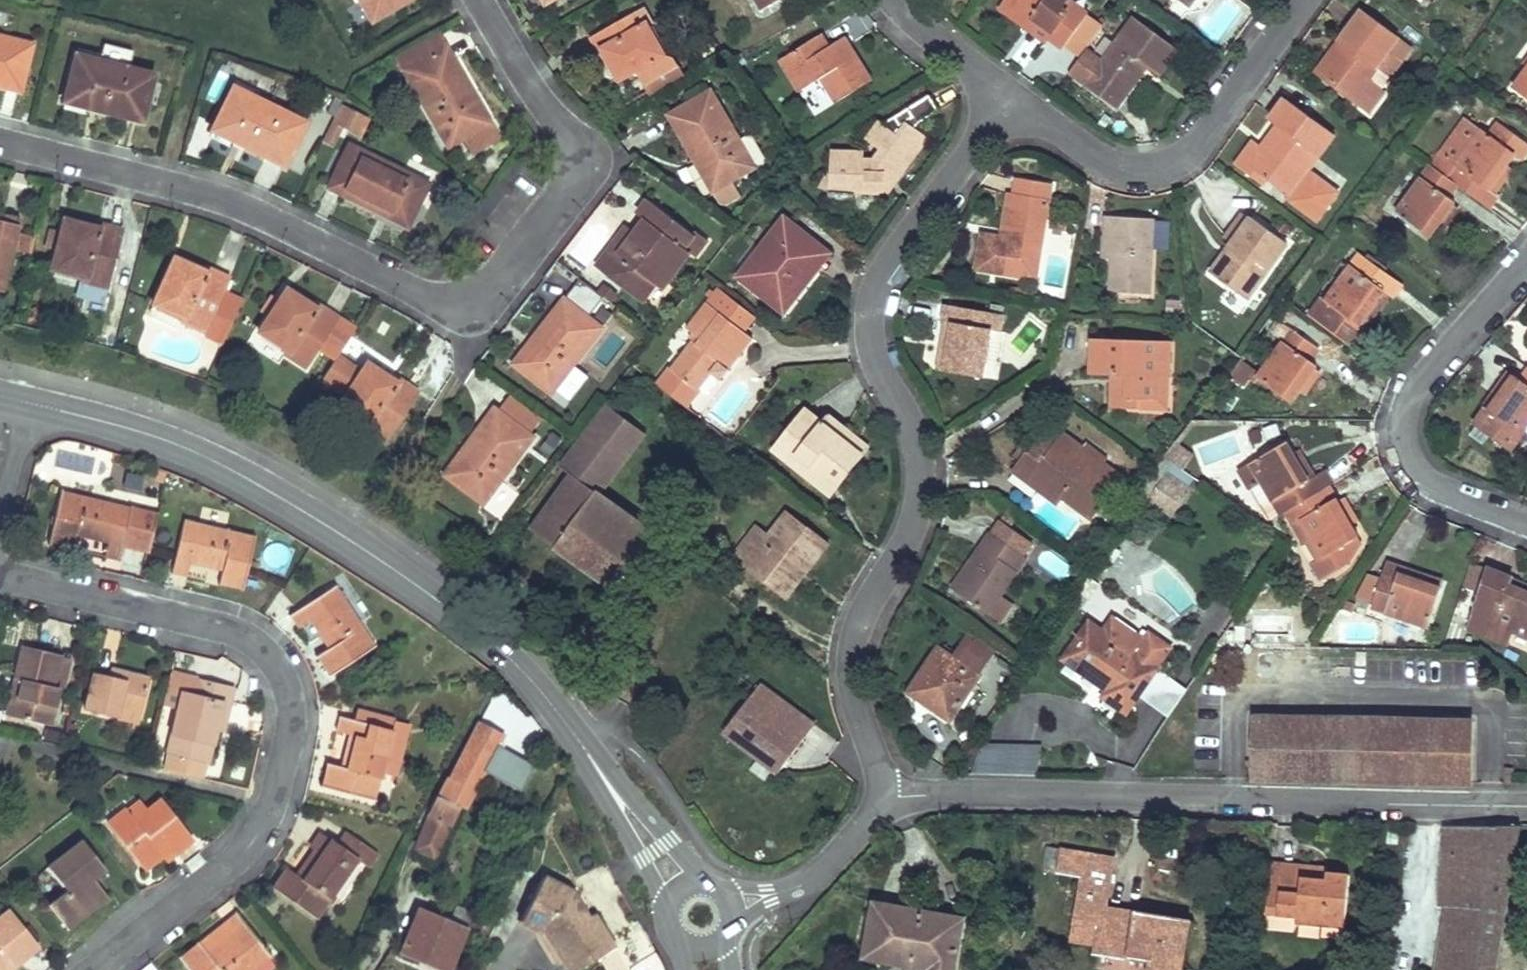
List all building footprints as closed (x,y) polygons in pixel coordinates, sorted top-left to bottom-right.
[(391,7),(403,0),(360,0),(371,18),(391,7)] [(766,10),(784,0),(760,0),(766,10)] [(996,7),(1015,22),(1020,16),(1048,34),(1045,38),(1059,48),(1086,12),(1068,0),(1001,0),(996,7)] [(638,69),(652,94),(679,77),(648,24),(651,22),(643,7),(593,36),(601,51),(604,49),(621,79),(638,69)] [(1410,45),(1360,10),(1340,38),(1344,40),(1321,73),(1372,109),(1385,91),(1367,79),(1377,66),(1389,75),(1410,45)] [(1048,34),(1020,16),(1015,22),(1043,42),(1045,38),(1048,34)] [(1147,64),(1152,68),(1157,72),(1176,49),(1135,16),(1083,80),(1114,105),(1147,64)] [(435,28),(393,52),(405,71),(446,46),(435,28)] [(26,66),(31,43),(0,36),(0,84),(20,89),(26,66)] [(870,82),(859,63),(847,44),(832,54),(828,48),(821,36),(779,62),(799,93),(821,80),(835,103),(870,82)] [(832,54),(847,44),(844,38),(828,48),(832,54)] [(1344,40),(1340,38),(1317,71),(1321,73),(1344,40)] [(134,51),(101,43),(97,59),(129,67),(134,51)] [(480,127),(490,121),(446,46),(405,71),(449,145),(463,137),(471,152),(488,142),(480,127)] [(129,67),(97,59),(77,54),(66,100),(144,119),(149,97),(155,74),(129,67)] [(1513,83),(1526,93),(1526,65),(1513,83)] [(284,165),(294,144),(305,123),(234,87),(213,129),(284,165)] [(732,178),(755,164),(711,89),(669,114),(721,202),(726,202),(741,193),(732,178)] [(1251,163),(1271,178),(1291,193),(1337,134),(1287,96),(1272,117),(1281,124),(1251,163)] [(939,112),(930,98),(881,126),(877,133),(873,131),(867,134),(860,145),(873,155),(865,165),(853,166),(853,162),(826,163),(827,185),(824,185),(824,190),(834,189),(834,200),(855,199),(854,189),(869,188),(872,191),(885,173),(897,181),(926,140),(914,131),(919,124),(939,112)] [(369,116),(342,103),(324,138),(333,143),(342,123),(361,133),(369,116)] [(1440,149),(1456,161),(1481,127),(1465,115),(1440,149)] [(1526,149),(1526,139),(1499,119),(1490,131),(1482,126),(1456,161),(1440,149),(1430,162),(1431,162),(1446,174),(1457,182),(1474,194),(1483,182),(1488,186),(1490,183),(1508,159),(1514,151),(1521,156),(1526,149)] [(407,225),(417,204),(428,183),(349,144),(328,186),(407,225)] [(1508,159),(1490,183),(1495,187),(1513,163),(1508,159)] [(1446,174),(1431,162),(1396,209),(1428,233),(1434,225),(1448,206),(1452,201),(1454,198),(1448,194),(1457,182),(1446,174)] [(1034,277),(1049,185),(1014,179),(1012,191),(1005,234),(998,233),(981,229),(976,267),(1034,277)] [(1488,186),(1483,182),(1474,194),(1490,206),(1498,194),(1488,186)] [(1012,191),(1005,190),(998,233),(1005,234),(1012,191)] [(1448,206),(1434,225),(1441,230),(1459,205),(1452,201),(1448,206)] [(645,297),(670,264),(695,232),(658,203),(608,268),(645,297)] [(0,213),(0,228),(17,233),(21,218),(0,213)] [(1246,297),(1267,270),(1287,243),(1252,216),(1211,270),(1246,297)] [(1110,294),(1129,295),(1148,296),(1153,220),(1107,217),(1106,234),(1114,235),(1112,260),(1110,294)] [(108,286),(116,258),(123,230),(99,223),(98,228),(64,219),(61,233),(60,235),(57,248),(52,267),(85,276),(84,280),(108,286)] [(809,280),(804,276),(799,272),(819,249),(785,221),(738,276),(782,313),(809,280)] [(2,288),(14,241),(33,246),(35,237),(17,233),(0,228),(0,287),(2,288)] [(51,231),(47,245),(57,248),(60,235),(61,233),(51,231)] [(1114,235),(1106,234),(1105,259),(1112,260),(1114,235)] [(809,280),(828,257),(819,249),(799,272),(804,276),(809,280)] [(1383,288),(1385,286),(1378,281),(1386,270),(1361,252),(1327,299),(1321,294),(1307,313),(1349,344),(1362,326),(1358,323),(1365,314),(1383,288)] [(230,277),(207,266),(205,271),(174,256),(153,303),(183,318),(182,320),(205,331),(210,322),(228,330),(243,299),(224,290),(230,277)] [(1386,270),(1378,281),(1385,286),(1394,293),(1402,281),(1386,270)] [(581,279),(570,294),(591,310),(602,296),(581,279)] [(315,307),(286,288),(258,331),(287,350),(285,352),(307,365),(319,347),(324,340),(341,351),(355,329),(338,318),(317,304),(315,307)] [(1371,319),(1389,293),(1383,288),(1365,314),(1371,319)] [(603,328),(566,299),(516,362),(535,377),(553,392),(603,328)] [(183,318),(153,303),(147,316),(177,330),(182,320),(183,318)] [(696,390),(707,377),(717,364),(726,371),(751,340),(705,304),(685,330),(693,337),(668,368),(696,390)] [(985,378),(992,331),(1000,332),(1003,313),(946,304),(943,322),(948,323),(940,370),(985,378)] [(228,330),(210,322),(205,331),(203,336),(222,344),(228,330)] [(1318,361),(1314,359),(1311,356),(1318,345),(1293,326),(1258,374),(1291,398),(1299,387),(1315,365),(1318,361)] [(985,378),(993,379),(1000,332),(992,331),(985,378)] [(1164,408),(1167,339),(1090,335),(1090,372),(1110,373),(1109,405),(1164,408)] [(336,358),(341,351),(324,340),(319,347),(336,358)] [(387,440),(403,415),(419,390),(399,377),(396,381),(367,362),(340,406),(368,423),(366,427),(387,440)] [(1315,365),(1299,387),(1305,391),(1322,369),(1315,365)] [(1502,390),(1514,373),(1508,368),(1484,402),(1487,404),(1490,406),(1502,390)] [(1490,406),(1487,404),(1475,422),(1511,448),(1526,426),(1526,370),(1521,378),(1514,373),(1502,390),(1490,406)] [(1218,383),(1222,387),(1227,390),(1236,379),(1227,371),(1218,383)] [(512,391),(499,409),(516,422),(533,434),(547,415),(512,391)] [(611,586),(632,560),(652,533),(599,492),(645,433),(608,405),(556,471),(567,480),(533,525),(611,586)] [(487,502),(511,469),(535,435),(533,434),(516,422),(499,409),(497,408),(449,474),(487,502)] [(797,453),(818,469),(838,484),(862,452),(821,420),(804,408),(774,448),(791,461),(797,453)] [(821,420),(862,452),(868,444),(826,413),(821,420)] [(1058,502),(1060,499),(1063,495),(1091,516),(1119,476),(1058,433),(1030,473),(1043,482),(1038,488),(1058,502)] [(1286,440),(1252,461),(1262,479),(1282,512),(1295,504),(1323,487),(1331,482),(1321,467),(1314,471),(1307,475),(1292,449),(1286,440)] [(1169,460),(1184,468),(1192,451),(1177,444),(1169,460)] [(1314,471),(1298,445),(1292,449),(1307,475),(1314,471)] [(791,461),(832,492),(838,484),(818,469),(797,453),(791,461)] [(1252,461),(1238,470),(1248,487),(1262,479),(1252,461)] [(1030,473),(1025,479),(1038,488),(1043,482),(1030,473)] [(1152,496),(1161,503),(1170,510),(1186,491),(1171,479),(1162,490),(1158,488),(1152,496)] [(1338,574),(1360,540),(1358,536),(1360,534),(1355,526),(1338,496),(1331,499),(1323,487),(1295,504),(1338,574)] [(132,506),(61,489),(48,537),(73,544),(78,525),(109,533),(104,551),(119,555),(122,544),(148,550),(157,512),(132,505),(132,506)] [(1362,521),(1346,495),(1340,499),(1355,526),(1362,521)] [(760,531),(737,562),(775,591),(794,566),(806,575),(830,545),(791,515),(772,540),(760,531)] [(186,575),(188,566),(191,556),(223,564),(219,583),(242,589),(255,538),(184,520),(171,571),(186,575)] [(955,590),(971,601),(988,612),(1026,558),(990,533),(981,546),(984,548),(955,590)] [(1371,605),(1400,614),(1429,624),(1441,585),(1432,582),(1401,572),(1399,571),(1401,565),(1385,560),(1371,605)] [(1470,560),(1464,581),(1488,591),(1497,571),(1470,560)] [(794,566),(775,591),(787,600),(806,575),(794,566)] [(1434,576),(1403,566),(1401,572),(1432,582),(1434,576)] [(1488,591),(1479,613),(1518,629),(1526,633),(1526,592),(1510,585),(1513,578),(1497,571),(1488,591)] [(1514,576),(1513,578),(1510,585),(1526,592),(1526,581),(1514,576)] [(299,628),(307,622),(315,617),(333,645),(317,656),(330,675),(373,647),(334,587),(291,616),(299,628)] [(1479,613),(1476,620),(1515,636),(1518,629),(1479,613)] [(1102,695),(1114,703),(1126,712),(1157,667),(1172,646),(1150,631),(1145,638),(1114,615),(1103,630),(1090,621),(1064,658),(1107,688),(1102,695)] [(950,719),(965,697),(981,674),(979,673),(987,661),(963,645),(955,658),(938,647),(908,690),(950,719)] [(60,655),(23,646),(14,679),(20,682),(12,716),(49,726),(58,687),(52,686),(60,656),(60,655)] [(72,659),(60,656),(52,686),(58,687),(65,689),(72,659)] [(199,679),(171,672),(163,705),(175,708),(180,690),(195,693),(199,679)] [(1168,716),(1187,687),(1164,672),(1145,701),(1168,716)] [(122,679),(107,675),(105,683),(120,686),(122,679)] [(20,682),(14,679),(6,714),(12,716),(20,682)] [(105,683),(90,679),(82,715),(114,723),(115,716),(135,721),(145,684),(122,679),(120,686),(105,683)] [(164,752),(175,754),(186,757),(182,774),(196,777),(200,760),(205,761),(212,730),(217,709),(225,711),(230,687),(199,679),(195,693),(180,690),(164,752)] [(769,689),(760,683),(750,696),(759,703),(769,689)] [(814,723),(769,689),(759,703),(750,696),(726,729),(779,769),(796,746),(814,723)] [(356,704),(352,719),(390,729),(392,723),(394,715),(356,704)] [(217,709),(212,730),(220,732),(225,711),(217,709)] [(1252,714),(1252,745),(1252,777),(1470,779),(1471,720),(1252,714)] [(115,716),(114,723),(134,728),(135,721),(115,716)] [(346,769),(337,766),(329,763),(323,787),(372,800),(381,765),(390,729),(352,719),(340,716),(336,732),(355,738),(346,769)] [(393,769),(404,726),(392,723),(390,729),(381,765),(393,769)] [(412,849),(419,853),(426,856),(434,840),(438,843),(467,786),(473,790),(500,736),(475,724),(449,778),(446,776),(436,796),(435,796),(412,849)] [(973,742),(973,772),(1040,773),(1040,743),(973,742)] [(171,771),(182,774),(186,757),(175,754),(171,771)] [(169,860),(188,845),(156,805),(143,815),(129,826),(121,815),(102,831),(138,876),(156,862),(165,855),(169,860)] [(143,815),(135,805),(121,815),(129,826),(143,815)] [(1519,827),(1445,824),(1441,904),(1447,905),(1436,969),(1493,969),(1519,827)] [(302,879),(286,870),(272,888),(315,919),(356,861),(365,867),(374,854),(345,833),(337,845),(332,841),(302,879)] [(100,876),(77,846),(44,872),(62,895),(45,910),(63,933),(102,902),(89,885),(100,876)] [(1190,920),(1137,912),(1136,920),(1105,915),(1114,857),(1047,846),(1044,868),(1084,873),(1073,939),(1098,943),(1096,951),(1151,960),(1149,969),(1182,969),(1190,920)] [(169,860),(165,855),(156,862),(160,867),(169,860)] [(1317,868),(1268,864),(1265,908),(1277,909),(1276,915),(1296,917),(1295,922),(1343,927),(1348,876),(1325,873),(1324,881),(1316,880),(1317,868)] [(1325,869),(1317,868),(1316,880),(1324,881),(1325,873),(1325,869)] [(540,877),(518,921),(540,933),(564,969),(574,969),(599,954),(594,944),(604,936),(590,913),(586,915),(579,919),(564,898),(567,892),(540,877)] [(567,892),(564,898),(579,919),(586,915),(572,894),(567,892)] [(417,967),(416,969),(448,969),(453,957),(474,909),(458,902),(449,922),(419,910),(401,953),(420,961),(417,967)] [(941,969),(954,969),(964,918),(876,902),(867,950),(931,962),(930,968),(941,969)] [(269,956),(237,914),(178,958),(187,969),(250,969),(269,956)] [(34,952),(5,916),(0,920),(0,968),(4,965),(7,969),(10,969),(34,952)] [(610,946),(604,936),(594,944),(599,954),(610,946)]
